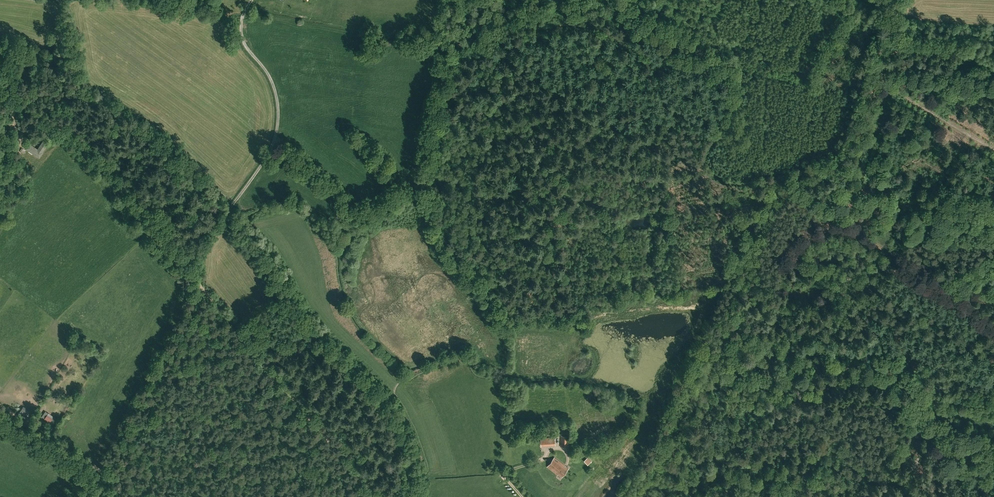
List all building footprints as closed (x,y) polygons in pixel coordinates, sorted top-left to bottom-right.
[(37,148),(42,152),(48,144),(43,141),(37,148)] [(42,152),(37,148),(28,143),(25,148),(39,158),(43,153),(42,152)] [(27,416),(30,410),(23,406),(19,412),(27,416)] [(44,418),(44,419),(49,422),(52,418),(47,414),(44,418)] [(560,436),(560,447),(565,447),(565,449),(569,450),(569,436),(560,436)] [(568,469),(564,466),(565,465),(555,457),(547,466),(558,474),(562,477),(568,469)]
